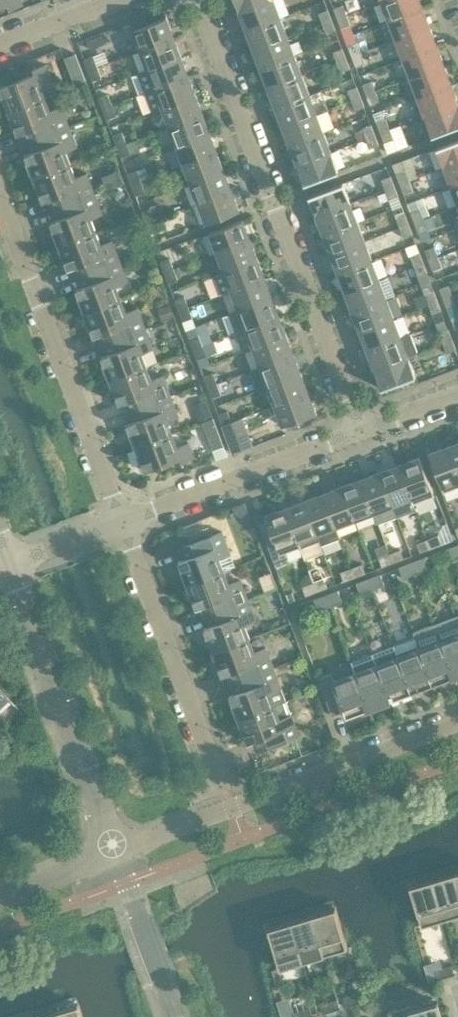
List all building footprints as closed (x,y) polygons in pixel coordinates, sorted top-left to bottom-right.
[(7,3),(9,8),(22,3),(21,0),(0,0),(0,6),(7,3)] [(239,11),(266,0),(235,0),(239,11)] [(280,17),(274,0),(266,0),(239,11),(246,30),(280,17)] [(422,7),(419,0),(382,0),(381,1),(388,20),(422,7)] [(346,14),(343,4),(334,7),(338,17),(346,14)] [(396,39),(429,26),(422,7),(388,20),(396,39)] [(327,9),(318,12),(322,23),(331,19),(327,9)] [(346,14),(338,17),(342,27),(350,24),(346,14)] [(166,17),(132,30),(140,50),(174,37),(166,17)] [(253,49),(287,36),(280,17),(246,30),(253,49)] [(326,33),(335,29),(331,19),(322,23),(326,33)] [(403,58),(437,45),(429,26),(396,39),(403,58)] [(101,34),(87,39),(90,48),(105,42),(101,34)] [(260,68),(295,55),(287,36),(253,49),(260,68)] [(147,69),(181,56),(174,37),(140,50),(147,69)] [(361,52),(357,42),(348,45),(352,55),(361,52)] [(410,77),(444,64),(437,45),(403,58),(410,77)] [(342,48),(333,51),(337,61),(346,58),(342,48)] [(361,52),(352,55),(356,65),(365,62),(361,52)] [(75,85),(86,81),(75,53),(64,57),(75,85)] [(97,66),(93,55),(84,59),(88,69),(97,66)] [(268,87),(302,74),(295,55),(260,68),(268,87)] [(138,72),(145,91),(188,75),(181,56),(147,69),(138,72)] [(341,71),(350,68),(346,58),(337,61),(341,71)] [(0,86),(0,88),(8,110),(45,96),(40,83),(51,79),(45,64),(33,69),(35,73),(0,86)] [(418,96),(451,84),(444,64),(410,77),(418,96)] [(92,80),(101,77),(97,66),(88,69),(92,80)] [(275,106),(309,93),(302,74),(268,87),(275,106)] [(195,94),(188,75),(145,91),(152,110),(195,94)] [(375,90),(372,81),(363,84),(366,94),(375,90)] [(457,103),(457,102),(451,84),(418,96),(418,98),(423,110),(425,115),(457,103)] [(356,86),(348,89),(352,99),(360,96),(356,86)] [(379,100),(375,90),(366,94),(370,103),(379,100)] [(112,104),(107,93),(98,97),(102,108),(112,104)] [(282,126),(317,113),(309,93),(275,106),(282,126)] [(162,108),(169,126),(203,113),(195,94),(152,110),(153,111),(162,108)] [(25,142),(32,139),(69,125),(61,106),(50,110),(45,96),(8,110),(17,134),(21,132),(25,142)] [(356,109),(364,106),(360,96),(352,99),(356,109)] [(418,98),(411,100),(416,112),(423,110),(418,98)] [(457,126),(457,103),(425,115),(433,136),(457,126)] [(107,118),(116,115),(112,104),(102,108),(107,118)] [(169,126),(176,145),(210,132),(203,113),(169,126)] [(289,145),(324,132),(317,113),(282,126),(289,145)] [(386,119),(377,122),(381,132),(390,129),(386,119)] [(371,124),(362,128),(366,138),(375,134),(371,124)] [(32,139),(25,142),(29,153),(25,154),(34,177),(70,163),(65,150),(76,146),(69,125),(32,139)] [(381,132),(385,142),(393,139),(390,129),(381,132)] [(126,142),(122,132),(113,135),(117,146),(126,142)] [(176,145),(183,164),(217,151),(210,132),(176,145)] [(297,164),(331,151),(324,132),(289,145),(297,164)] [(370,147),(378,144),(375,134),(366,138),(370,147)] [(366,138),(360,141),(364,150),(370,147),(366,138)] [(457,162),(457,139),(437,147),(444,167),(457,162)] [(121,156),(130,153),(126,142),(117,146),(121,156)] [(183,164),(191,183),(224,170),(217,151),(183,164)] [(297,164),(304,184),(339,171),(331,151),(297,164)] [(457,183),(457,162),(444,167),(451,186),(457,183)] [(70,163),(34,177),(43,201),(47,199),(51,209),(57,207),(94,193),(87,173),(75,177),(70,163)] [(149,176),(145,166),(127,173),(131,184),(140,180),(140,179),(149,176)] [(119,169),(102,176),(107,189),(124,182),(119,169)] [(232,190),(224,170),(191,183),(198,202),(232,190)] [(406,170),(397,173),(401,183),(410,180),(406,170)] [(391,175),(382,179),(385,189),(395,185),(391,175)] [(135,195),(144,192),(140,180),(131,184),(135,195)] [(410,180),(401,183),(404,193),(414,190),(410,180)] [(350,202),(343,182),(308,195),(316,215),(350,202)] [(389,199),(392,208),(402,204),(395,185),(385,189),(386,191),(378,194),(381,202),(389,199)] [(198,202),(206,223),(239,210),(232,190),(198,202)] [(51,209),(55,220),(50,221),(59,245),(96,231),(91,217),(102,213),(94,193),(57,207),(51,209)] [(423,197),(417,199),(408,203),(414,220),(423,217),(430,214),(423,197)] [(350,202),(316,215),(323,234),(358,221),(350,202)] [(409,224),(402,204),(392,208),(400,227),(409,224)] [(155,219),(151,208),(142,212),(146,222),(155,219)] [(156,223),(163,221),(161,216),(155,219),(146,222),(150,233),(159,229),(156,223)] [(427,228),(423,217),(414,220),(418,231),(427,228)] [(243,219),(209,232),(217,252),(250,239),(243,219)] [(331,253),(365,240),(358,221),(323,234),(331,253)] [(409,224),(400,227),(403,237),(413,234),(409,224)] [(76,277),(83,274),(120,260),(112,240),(101,244),(96,231),(59,245),(68,268),(72,267),(76,277)] [(217,252),(224,271),(258,258),(250,239),(217,252)] [(338,273),(372,260),(365,240),(331,253),(338,273)] [(444,242),(425,250),(429,260),(449,252),(444,242)] [(407,246),(414,266),(424,262),(416,243),(407,246)] [(429,260),(433,269),(452,261),(449,252),(429,260)] [(169,258),(160,261),(165,272),(173,268),(169,258)] [(220,295),(231,290),(265,277),(258,258),(224,271),(224,272),(213,276),(220,295)] [(83,274),(76,277),(80,287),(76,289),(84,312),(121,298),(116,285),(127,281),(120,260),(83,274)] [(345,292),(379,279),(372,260),(338,273),(345,292)] [(431,281),(424,262),(414,266),(421,285),(431,281)] [(169,282),(178,279),(173,268),(165,272),(169,282)] [(272,296),(265,277),(231,290),(238,309),(272,296)] [(352,311),(386,298),(379,279),(345,292),(352,311)] [(431,281),(421,285),(425,294),(413,298),(417,308),(428,304),(438,300),(431,281)] [(448,284),(440,288),(443,298),(452,295),(448,284)] [(185,295),(175,299),(179,310),(189,306),(185,295)] [(456,305),(452,295),(443,298),(447,308),(456,305)] [(236,332),(279,316),(272,296),(238,309),(229,313),(236,332)] [(121,298),(84,312),(93,336),(97,334),(101,344),(108,342),(145,328),(137,307),(126,312),(121,298)] [(360,330),(394,317),(386,298),(352,311),(360,330)] [(445,320),(438,300),(428,304),(436,323),(445,320)] [(162,321),(174,316),(170,303),(157,308),(162,321)] [(182,321),(192,317),(189,306),(179,310),(182,321)] [(279,316),(236,332),(243,351),(253,347),(286,335),(279,316)] [(401,336),(395,322),(394,317),(360,330),(367,349),(401,336)] [(436,323),(443,342),(452,339),(445,320),(436,323)] [(108,342),(101,344),(105,355),(101,356),(110,379),(146,365),(141,352),(153,348),(145,328),(108,342)] [(199,334),(189,337),(193,348),(203,345),(199,334)] [(294,354),(286,335),(253,347),(260,366),(294,354)] [(367,349),(374,368),(408,356),(401,336),(367,349)] [(443,342),(446,352),(456,349),(452,339),(443,342)] [(197,359),(207,355),(203,345),(193,348),(197,359)] [(294,354),(260,366),(251,370),(258,389),(267,385),(301,373),(294,354)] [(381,388),(415,376),(408,356),(374,368),(381,388)] [(146,365),(110,379),(119,403),(123,402),(127,412),(134,409),(170,395),(163,375),(152,379),(146,365)] [(213,372),(204,376),(208,386),(217,383),(213,372)] [(274,405),(308,392),(301,373),(267,385),(274,405)] [(212,397),(221,393),(217,383),(208,386),(212,397)] [(282,425),(316,412),(308,392),(274,405),(282,425)] [(134,409),(127,412),(131,422),(126,423),(135,447),(172,433),(167,419),(178,415),(170,395),(134,409)] [(202,422),(213,418),(206,399),(193,404),(200,423),(202,422)] [(227,411),(218,414),(222,424),(231,421),(227,411)] [(243,417),(231,421),(222,424),(233,453),(253,445),(243,417)] [(213,418),(202,422),(213,450),(224,446),(213,418)] [(188,442),(177,447),(172,433),(135,447),(144,470),(179,457),(181,462),(194,457),(188,442)] [(449,445),(457,469),(457,442),(449,445)] [(443,492),(457,486),(457,469),(449,445),(429,453),(443,492)] [(414,503),(434,495),(420,456),(399,464),(412,498),(411,498),(413,504),(414,504),(414,503)] [(411,498),(412,498),(399,464),(380,471),(393,505),(411,498)] [(393,505),(380,471),(361,478),(374,512),(375,512),(379,522),(396,516),(392,505),(393,505)] [(342,485),(355,519),(374,512),(361,478),(342,485)] [(355,519),(342,485),(323,493),(336,527),(355,519)] [(323,493),(304,500),(316,534),(319,540),(320,545),(340,538),(336,527),(323,493)] [(304,500),(285,507),(297,541),(299,546),(300,547),(301,547),(319,540),(316,534),(304,500)] [(297,541),(285,507),(264,515),(266,518),(258,521),(275,565),(289,560),(286,551),(299,546),(297,541)] [(431,548),(451,540),(448,530),(427,538),(431,548)] [(178,560),(187,584),(224,570),(235,566),(222,531),(178,548),(183,559),(178,560)] [(417,542),(421,552),(431,548),(427,538),(417,542)] [(449,547),(453,558),(457,556),(457,544),(449,547)] [(404,558),(401,549),(389,553),(392,562),(404,558)] [(379,557),(382,566),(392,562),(389,553),(379,557)] [(415,573),(427,568),(423,557),(411,562),(415,573)] [(399,566),(403,577),(415,573),(411,562),(399,566)] [(366,573),(362,563),(351,567),(354,577),(366,573)] [(340,571),(344,581),(354,577),(351,567),(340,571)] [(224,570),(187,584),(196,607),(200,606),(204,616),(211,613),(248,599),(240,579),(229,584),(224,570)] [(313,582),(312,582),(316,591),(335,584),(331,575),(323,578),(321,571),(311,575),(313,582)] [(385,584),(381,573),(368,578),(373,589),(385,584)] [(356,582),(361,593),(373,589),(368,578),(356,582)] [(269,580),(272,590),(277,588),(274,579),(269,580)] [(302,586),(306,595),(316,591),(312,582),(302,586)] [(342,601),(338,590),(326,594),(330,605),(342,601)] [(290,602),(296,600),(293,592),(287,594),(290,602)] [(314,598),(318,610),(330,605),(326,594),(314,598)] [(211,613),(204,616),(208,626),(204,628),(213,651),(249,637),(244,624),(255,620),(248,599),(211,613)] [(457,675),(457,622),(456,615),(434,623),(454,676),(457,675)] [(415,637),(419,648),(433,684),(454,676),(434,623),(413,632),(415,637)] [(249,637),(213,651),(222,675),(226,673),(229,683),(237,681),(273,667),(266,647),(254,651),(249,637)] [(433,684),(419,648),(415,637),(394,645),(412,692),(433,684)] [(390,700),(412,692),(394,645),(372,653),(390,700)] [(351,661),(369,708),(390,700),(372,653),(351,661)] [(344,711),(346,717),(369,708),(351,661),(355,672),(334,680),(331,673),(318,678),(332,715),(344,711)] [(237,681),(229,683),(233,694),(229,695),(238,718),(286,700),(273,667),(237,681)] [(286,700),(238,718),(247,742),(252,740),(256,751),(262,749),(299,735),(286,700)] [(457,915),(457,884),(454,872),(432,878),(444,919),(457,915)] [(410,885),(422,925),(444,919),(432,878),(410,885)] [(347,947),(335,907),(312,914),(324,954),(347,947)] [(291,920),(303,961),(324,954),(312,914),(291,920)] [(268,927),(280,967),(303,961),(291,920),(268,927)] [(455,974),(455,973),(454,973),(452,965),(436,970),(435,969),(438,979),(455,974)] [(363,1001),(360,992),(344,997),(346,1005),(346,1006),(363,1001)] [(341,1008),(341,1007),(340,1007),(338,999),(321,1004),(323,1012),(323,1013),(341,1008)] [(391,1016),(442,1016),(437,1001),(419,1007),(418,1002),(389,1010),(391,1016)] [(78,1003),(55,1010),(58,1016),(82,1016),(78,1003)] [(313,1015),(312,1015),(310,1007),(294,1012),(294,1011),(293,1011),(295,1016),(310,1016),(313,1016),(313,1015)]
